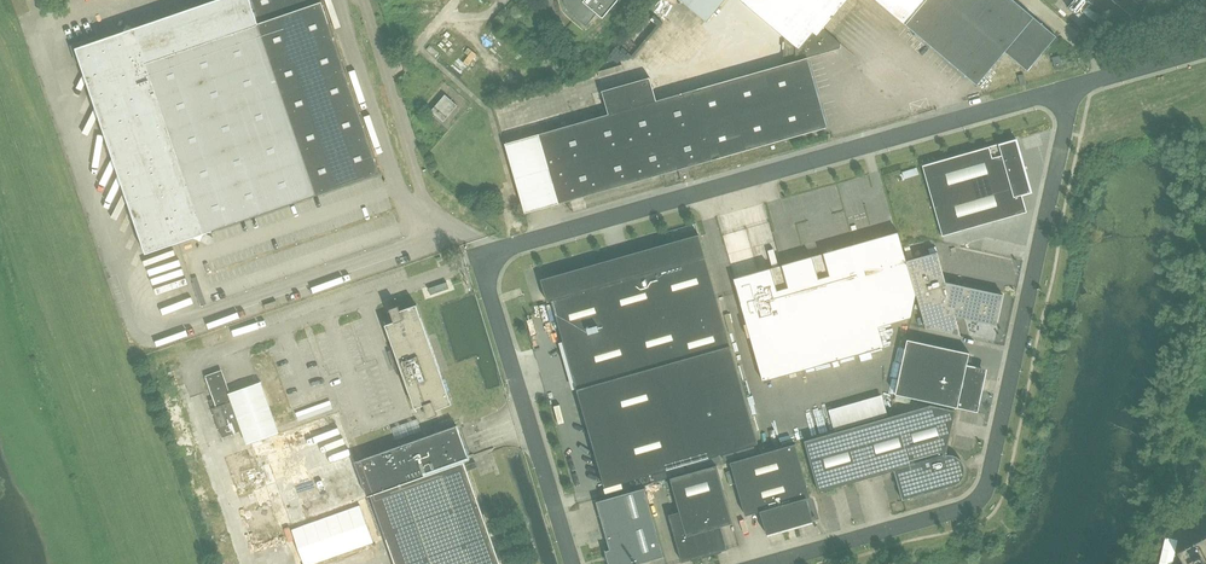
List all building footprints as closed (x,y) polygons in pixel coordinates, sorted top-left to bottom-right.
[(381,173),(322,0),(214,0),(214,1),(135,28),(128,24),(123,32),(98,41),(96,36),(70,45),(76,64),(81,62),(147,252),(194,236),(208,243),(211,239),(209,234),(205,233),(381,173)] [(785,37),(784,64),(657,100),(650,77),(603,90),(605,98),(609,114),(539,133),(559,203),(662,174),(828,127),(808,57),(840,48),(841,46),(841,43),(823,28),(847,0),(741,0),(785,37)] [(564,2),(566,6),(569,10),(572,14),(587,26),(597,14),(603,18),(618,0),(564,0),(564,2)] [(707,22),(725,0),(681,0),(707,22)] [(1056,36),(1014,0),(877,0),(906,24),(977,84),(1005,51),(1028,70),(1056,36)] [(1094,1),(1093,0),(1075,0),(1070,6),(1081,16),(1094,1)] [(1203,16),(1205,13),(1205,0),(1185,0),(1203,16)] [(1059,53),(1055,55),(1052,55),(1055,68),(1062,66),(1059,53)] [(1021,84),(1026,83),(1026,82),(1024,73),(1018,75),(1021,84)] [(458,105),(446,94),(432,111),(444,121),(458,105)] [(838,119),(847,116),(845,108),(835,111),(838,119)] [(923,165),(928,184),(942,235),(1027,211),(1022,195),(1031,192),(1016,139),(923,165)] [(679,170),(682,181),(690,178),(687,167),(679,170)] [(747,179),(765,176),(764,169),(746,173),(747,179)] [(744,175),(726,180),(728,186),(746,181),(744,175)] [(898,231),(782,264),(735,278),(734,278),(738,293),(763,381),(884,347),(878,326),(911,317),(916,294),(917,294),(907,260),(906,260),(902,248),(898,231)] [(541,279),(547,301),(552,300),(605,486),(758,443),(717,298),(699,234),(541,279)] [(907,260),(917,294),(926,328),(961,335),(955,315),(996,325),(1003,294),(946,282),(937,251),(907,260)] [(189,267),(186,256),(173,259),(171,254),(153,259),(157,276),(189,267)] [(447,282),(434,286),(436,293),(449,288),(447,282)] [(276,300),(264,304),(266,310),(278,307),(276,300)] [(385,324),(415,407),(424,404),(429,417),(437,414),(436,410),(452,404),(417,305),(400,311),(399,306),(390,309),(395,321),(385,324)] [(250,534),(355,497),(337,445),(389,426),(352,322),(195,377),(250,534)] [(907,339),(895,394),(978,411),(987,368),(967,364),(969,352),(907,339)] [(161,379),(179,373),(177,366),(159,372),(161,379)] [(471,404),(485,400),(479,380),(466,383),(471,404)] [(785,383),(776,386),(780,394),(788,390),(785,383)] [(902,499),(953,485),(956,484),(958,483),(960,481),(961,480),(961,479),(963,477),(963,476),(964,475),(964,474),(964,473),(965,471),(965,470),(965,469),(965,468),(964,466),(964,465),(964,464),(963,463),(963,462),(962,461),(961,460),(960,459),(960,458),(958,456),(957,456),(955,455),(953,454),(952,454),(951,454),(949,454),(948,454),(946,454),(955,410),(931,405),(890,416),(804,440),(819,491),(894,470),(902,499)] [(354,462),(367,496),(371,495),(396,563),(501,563),(465,461),(470,459),(457,425),(354,462)] [(760,511),(767,534),(813,521),(807,497),(810,496),(795,443),(730,462),(745,515),(760,511)] [(691,559),(721,551),(727,549),(721,526),(733,523),(717,466),(716,464),(670,477),(680,511),(669,514),(682,562),(691,559)] [(609,563),(636,563),(664,556),(645,487),(596,501),(610,549),(606,550),(605,550),(609,563)] [(1177,552),(1184,563),(1205,563),(1205,536),(1177,552)] [(382,547),(349,558),(351,563),(387,563),(382,547)]
